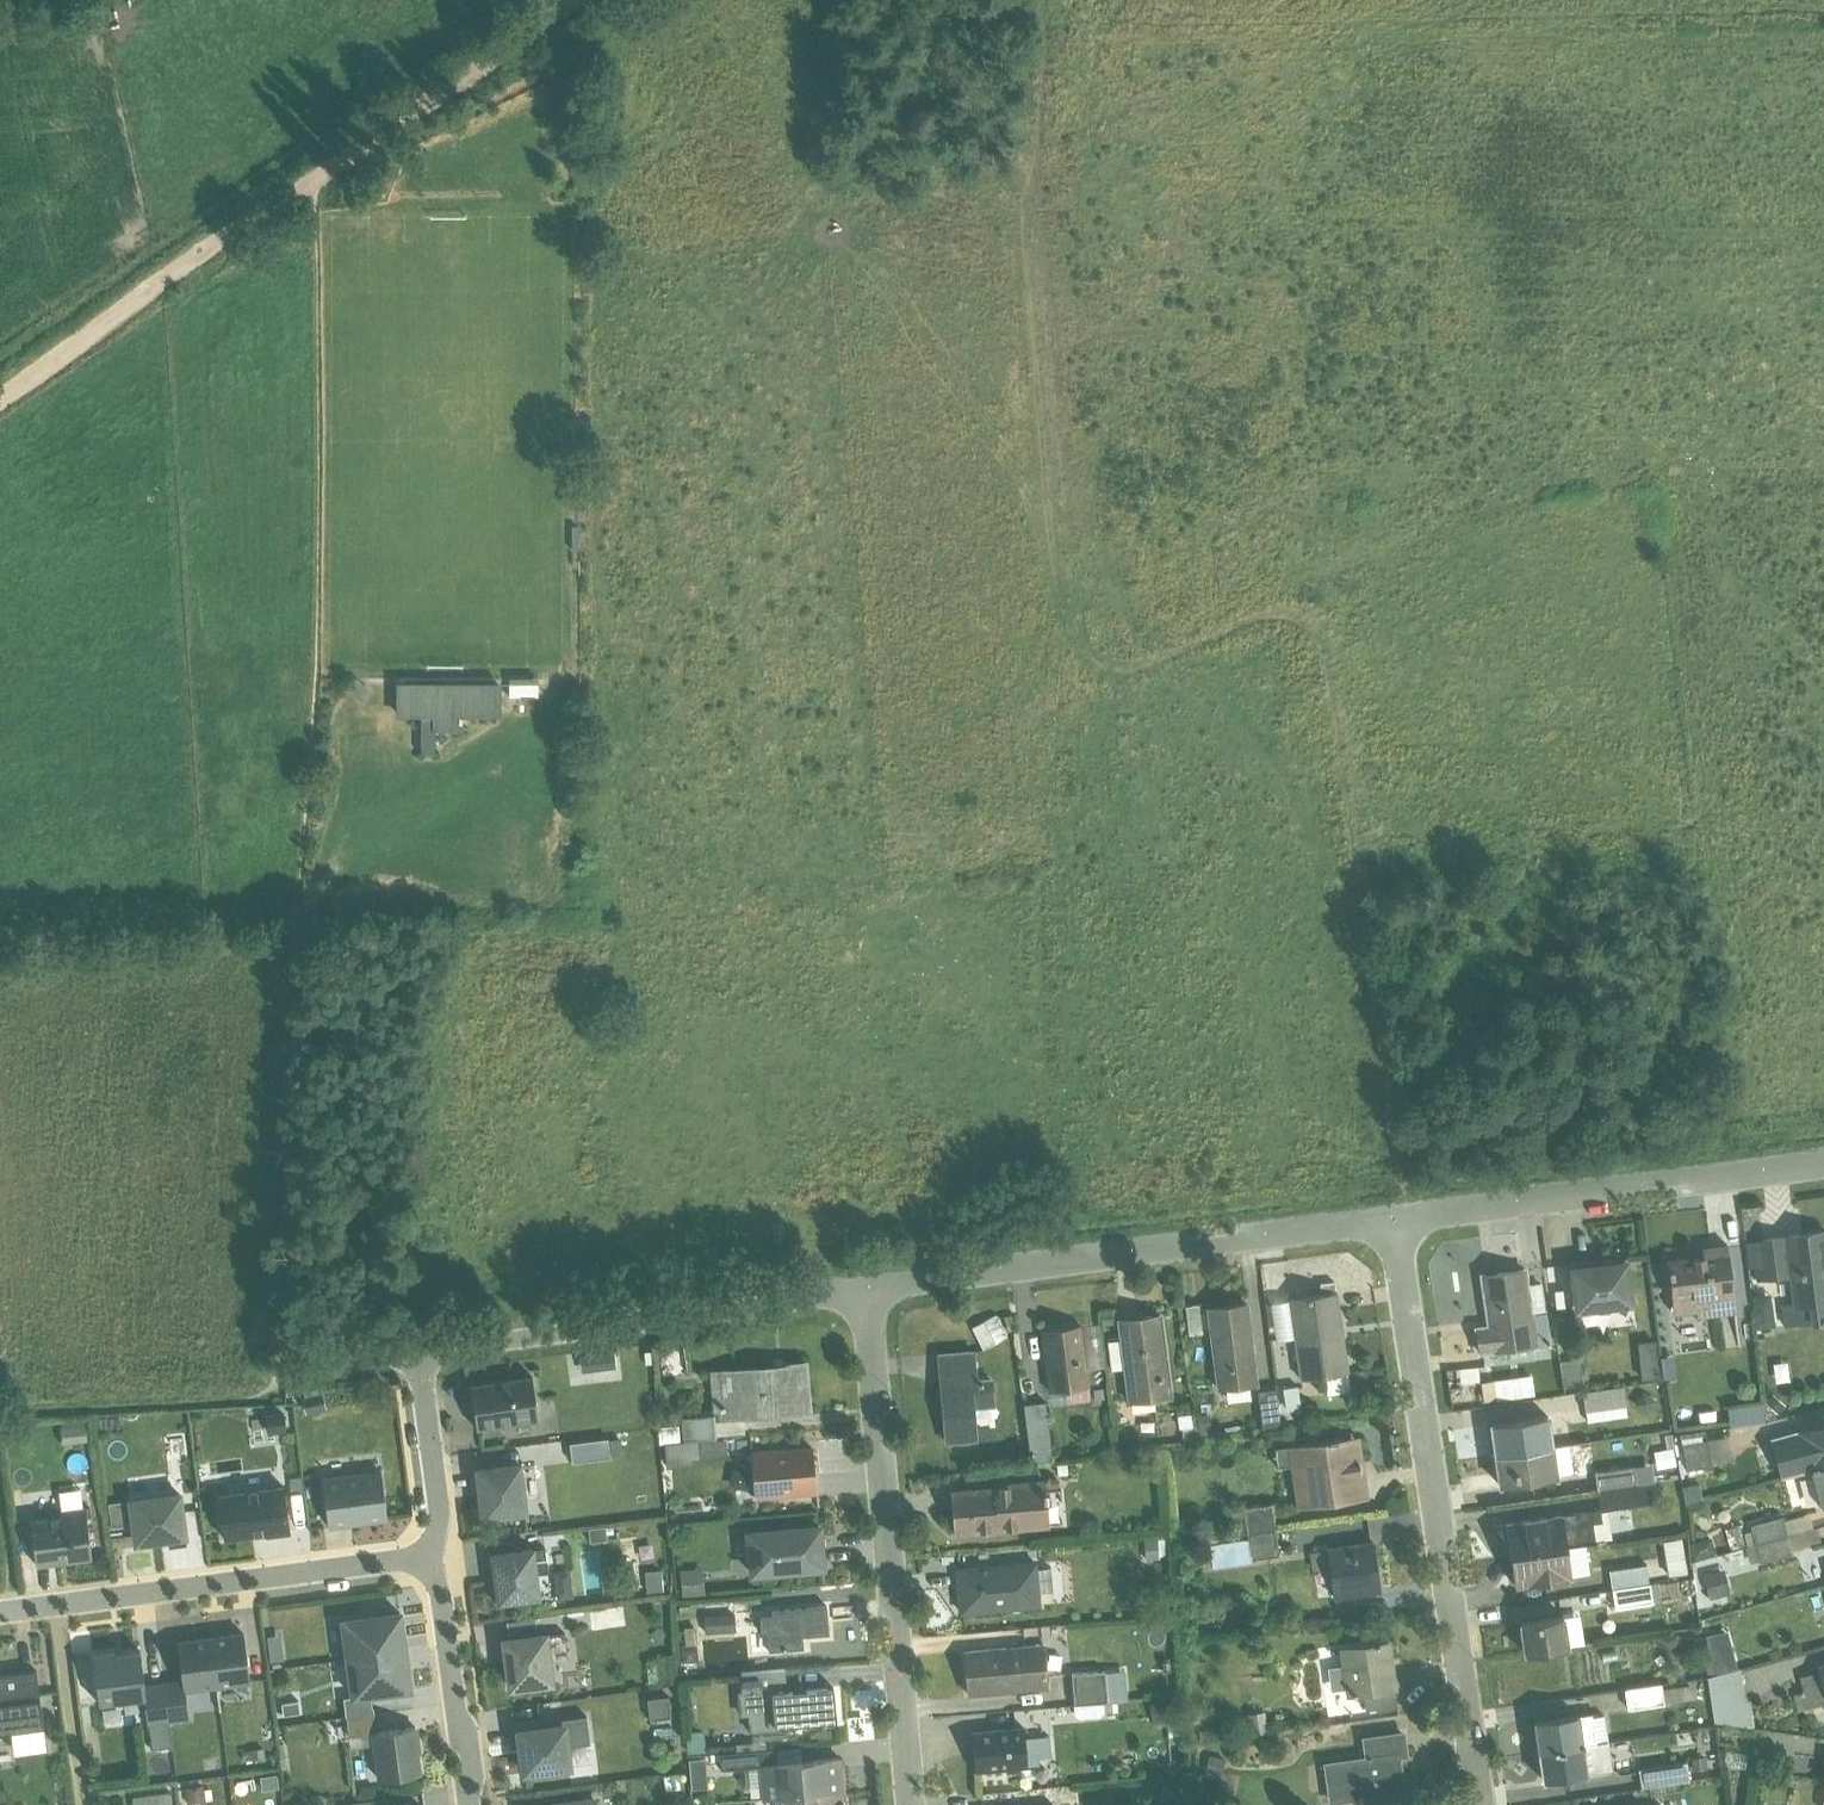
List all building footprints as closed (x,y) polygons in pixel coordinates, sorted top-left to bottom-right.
[(502,681),(397,681),(397,716),(421,716),(421,754),(435,754),(435,731),(459,731),(459,716),(502,717),(502,681)] [(539,682),(509,682),(510,696),(539,696),(539,682)] [(1755,1267),(1757,1281),(1789,1277),(1792,1303),(1781,1304),(1784,1327),(1823,1321),(1823,1232),(1763,1240),(1766,1266),(1755,1267)] [(1766,1266),(1763,1240),(1746,1242),(1749,1268),(1755,1267),(1766,1266)] [(1703,1256),(1667,1260),(1674,1314),(1697,1311),(1697,1317),(1736,1312),(1727,1244),(1703,1248),(1703,1256)] [(1626,1258),(1572,1264),(1578,1313),(1632,1306),(1626,1258)] [(1536,1345),(1527,1285),(1525,1270),(1482,1275),(1490,1327),(1477,1328),(1480,1352),(1495,1350),(1534,1345),(1536,1345)] [(1527,1285),(1536,1345),(1550,1343),(1541,1283),(1527,1285)] [(1290,1300),(1295,1338),(1301,1379),(1325,1376),(1349,1373),(1337,1292),(1290,1299),(1290,1300)] [(1770,1293),(1753,1295),(1757,1328),(1774,1326),(1770,1293)] [(1295,1338),(1290,1300),(1271,1303),(1277,1340),(1295,1338)] [(1200,1304),(1186,1306),(1189,1335),(1203,1333),(1200,1304)] [(1247,1304),(1209,1309),(1219,1390),(1226,1390),(1227,1402),(1251,1399),(1250,1387),(1257,1386),(1247,1304)] [(984,1321),(995,1342),(1007,1335),(996,1314),(984,1321)] [(1122,1339),(1126,1368),(1130,1404),(1171,1399),(1160,1315),(1120,1320),(1122,1339)] [(1692,1315),(1670,1316),(1671,1333),(1693,1332),(1692,1315)] [(995,1342),(984,1321),(972,1327),(983,1348),(995,1342)] [(1081,1325),(1087,1369),(1105,1366),(1099,1323),(1081,1325)] [(1087,1369),(1081,1325),(1043,1330),(1052,1405),(1090,1400),(1087,1369)] [(1630,1374),(1666,1371),(1664,1351),(1646,1352),(1644,1335),(1626,1337),(1630,1374)] [(1126,1368),(1122,1339),(1109,1341),(1113,1370),(1126,1368)] [(1534,1345),(1495,1350),(1497,1364),(1535,1359),(1534,1345)] [(974,1351),(939,1355),(947,1442),(997,1438),(996,1425),(977,1426),(975,1409),(996,1407),(993,1378),(976,1379),(974,1351)] [(614,1352),(591,1354),(592,1369),(616,1367),(614,1352)] [(1776,1354),(1761,1356),(1764,1376),(1778,1374),(1776,1354)] [(1560,1361),(1563,1382),(1563,1386),(1583,1383),(1580,1358),(1560,1361)] [(1563,1382),(1560,1361),(1548,1362),(1551,1384),(1563,1382)] [(738,1413),(712,1414),(681,1416),(683,1440),(717,1438),(717,1435),(716,1419),(744,1417),(810,1411),(806,1362),(734,1370),(738,1413)] [(1485,1366),(1459,1369),(1460,1384),(1481,1381),(1485,1402),(1548,1393),(1546,1374),(1532,1376),(1532,1374),(1487,1382),(1485,1366)] [(738,1413),(734,1370),(709,1372),(712,1414),(738,1413)] [(1349,1373),(1325,1376),(1328,1395),(1352,1391),(1349,1373)] [(533,1376),(467,1386),(470,1406),(474,1406),(477,1429),(539,1420),(533,1376)] [(1623,1385),(1583,1392),(1587,1422),(1628,1417),(1623,1385)] [(1298,1386),(1283,1389),(1286,1410),(1301,1408),(1298,1386)] [(1277,1388),(1257,1390),(1262,1432),(1282,1430),(1277,1388)] [(323,1393),(304,1398),(308,1413),(326,1408),(323,1393)] [(1753,1398),(1717,1399),(1717,1419),(1754,1419),(1753,1398)] [(1046,1402),(1025,1405),(1032,1462),(1053,1460),(1046,1402)] [(284,1411),(266,1414),(269,1433),(287,1430),(284,1411)] [(1193,1413),(1179,1414),(1180,1428),(1183,1428),(1184,1441),(1196,1440),(1193,1413)] [(1210,1414),(1197,1416),(1199,1440),(1219,1437),(1219,1431),(1211,1432),(1210,1414)] [(716,1419),(717,1435),(746,1433),(744,1417),(716,1419)] [(1496,1456),(1555,1447),(1550,1417),(1491,1425),(1496,1456)] [(86,1424),(61,1427),(63,1443),(88,1440),(86,1424)] [(679,1425),(659,1426),(660,1442),(680,1441),(679,1425)] [(1823,1468),(1823,1426),(1772,1440),(1782,1479),(1812,1471),(1823,1468)] [(1701,1431),(1681,1435),(1688,1471),(1713,1466),(1712,1463),(1734,1459),(1729,1436),(1703,1441),(1701,1431)] [(1356,1471),(1363,1470),(1358,1436),(1351,1437),(1356,1471)] [(1356,1471),(1351,1437),(1276,1448),(1279,1468),(1292,1466),(1298,1508),(1367,1497),(1363,1470),(1356,1471)] [(609,1438),(571,1443),(573,1463),(612,1457),(609,1438)] [(727,1438),(665,1442),(667,1466),(694,1464),(693,1457),(728,1455),(727,1438)] [(1555,1447),(1496,1456),(1501,1486),(1559,1478),(1555,1447)] [(1673,1447),(1654,1451),(1657,1468),(1676,1465),(1673,1447)] [(813,1448),(752,1453),(755,1497),(817,1492),(813,1448)] [(524,1463),(478,1469),(484,1517),(530,1511),(524,1463)] [(1598,1491),(1650,1483),(1650,1481),(1656,1481),(1654,1464),(1595,1472),(1598,1491)] [(1812,1471),(1822,1508),(1823,1507),(1823,1468),(1812,1471)] [(382,1471),(323,1479),(329,1526),(388,1518),(382,1471)] [(995,1489),(951,1493),(955,1533),(1050,1525),(1047,1492),(1060,1491),(1059,1481),(1052,1478),(994,1484),(995,1489)] [(1650,1483),(1598,1491),(1601,1508),(1506,1524),(1511,1554),(1585,1544),(1613,1540),(1608,1510),(1653,1504),(1650,1483)] [(1700,1483),(1683,1487),(1686,1503),(1703,1499),(1700,1483)] [(285,1486),(219,1495),(225,1538),(266,1532),(267,1534),(291,1531),(285,1486)] [(61,1515),(31,1519),(37,1564),(93,1557),(86,1506),(84,1507),(81,1487),(60,1490),(62,1509),(61,1510),(61,1515)] [(180,1491),(131,1498),(137,1543),(169,1539),(170,1547),(187,1544),(180,1491)] [(1682,1495),(1666,1497),(1669,1517),(1685,1515),(1682,1495)] [(1239,1536),(1277,1531),(1273,1505),(1235,1510),(1239,1536)] [(1748,1547),(1813,1528),(1810,1514),(1784,1521),(1783,1517),(1752,1526),(1753,1531),(1744,1534),(1748,1547)] [(824,1566),(803,1568),(804,1573),(828,1570),(824,1523),(745,1530),(745,1533),(813,1527),(815,1548),(822,1548),(824,1566)] [(607,1524),(589,1526),(590,1541),(609,1539),(607,1524)] [(813,1527),(745,1533),(749,1573),(803,1568),(824,1566),(822,1548),(815,1548),(813,1527)] [(1813,1528),(1748,1547),(1747,1548),(1751,1564),(1761,1562),(1762,1564),(1794,1555),(1792,1550),(1822,1542),(1817,1527),(1813,1528)] [(1277,1531),(1239,1536),(1217,1540),(1218,1550),(1240,1547),(1242,1558),(1251,1557),(1252,1560),(1280,1556),(1277,1531)] [(1712,1537),(1690,1543),(1695,1560),(1717,1554),(1712,1537)] [(1165,1538),(1144,1539),(1145,1559),(1167,1557),(1165,1538)] [(1374,1543),(1310,1552),(1313,1571),(1329,1569),(1333,1597),(1381,1590),(1374,1543)] [(1585,1544),(1511,1554),(1514,1577),(1525,1575),(1526,1581),(1529,1584),(1573,1579),(1572,1575),(1590,1574),(1585,1544)] [(496,1580),(492,1580),(495,1602),(542,1596),(540,1574),(549,1573),(546,1548),(493,1554),(496,1580)] [(1203,1554),(1184,1556),(1186,1573),(1205,1571),(1203,1554)] [(1683,1557),(1665,1559),(1667,1576),(1686,1574),(1683,1557)] [(1038,1563),(958,1570),(962,1613),(1042,1606),(1038,1563)] [(1613,1590),(1650,1583),(1647,1565),(1610,1570),(1613,1590)] [(703,1568),(681,1570),(684,1597),(706,1595),(703,1568)] [(1725,1570),(1704,1575),(1710,1599),(1731,1594),(1725,1570)] [(663,1571),(647,1572),(649,1592),(665,1590),(663,1571)] [(1525,1575),(1514,1577),(1515,1586),(1529,1584),(1526,1581),(1525,1575)] [(1650,1583),(1613,1590),(1615,1608),(1654,1603),(1650,1583)] [(731,1601),(705,1603),(707,1634),(736,1632),(735,1613),(732,1613),(731,1601)] [(614,1606),(591,1609),(593,1624),(616,1621),(614,1606)] [(762,1631),(751,1631),(752,1652),(804,1648),(803,1636),(830,1634),(827,1606),(772,1610),(773,1616),(761,1617),(762,1631)] [(349,1658),(406,1650),(401,1612),(344,1620),(349,1658)] [(1578,1615),(1520,1623),(1524,1653),(1582,1645),(1578,1615)] [(687,1646),(682,1646),(684,1663),(700,1661),(697,1627),(685,1628),(687,1646)] [(1705,1662),(1708,1676),(1737,1668),(1727,1630),(1704,1637),(1711,1660),(1705,1662)] [(211,1638),(218,1687),(251,1683),(245,1633),(211,1638)] [(282,1633),(268,1635),(271,1661),(285,1659),(282,1633)] [(550,1634),(500,1641),(503,1659),(508,1658),(511,1687),(556,1682),(550,1634)] [(165,1682),(170,1720),(190,1717),(187,1690),(218,1687),(211,1638),(179,1642),(183,1679),(165,1682)] [(1389,1642),(1340,1649),(1347,1697),(1364,1694),(1366,1709),(1397,1704),(1394,1689),(1396,1689),(1389,1642)] [(1045,1645),(965,1652),(969,1695),(1049,1688),(1045,1645)] [(170,1720),(165,1682),(146,1685),(141,1650),(115,1653),(115,1650),(93,1653),(100,1703),(145,1697),(148,1723),(150,1723),(153,1747),(172,1744),(170,1720)] [(406,1650),(349,1658),(354,1696),(345,1698),(347,1715),(374,1712),(372,1693),(411,1688),(406,1650)] [(676,1652),(660,1654),(663,1683),(679,1681),(676,1652)] [(1794,1695),(1799,1711),(1823,1704),(1823,1666),(1818,1668),(1819,1672),(1800,1677),(1804,1692),(1794,1695)] [(741,1690),(738,1691),(740,1716),(749,1715),(750,1732),(780,1729),(780,1725),(837,1720),(835,1687),(790,1690),(788,1669),(740,1673),(741,1690)] [(1741,1669),(1708,1676),(1715,1723),(1754,1727),(1751,1700),(1745,1701),(1741,1669)] [(39,1686),(37,1670),(0,1675),(0,1733),(11,1731),(45,1727),(41,1698),(25,1701),(24,1689),(39,1686)] [(1074,1705),(1105,1703),(1130,1701),(1127,1670),(1073,1674),(1074,1705)] [(1662,1684),(1625,1689),(1628,1710),(1666,1704),(1665,1702),(1697,1697),(1695,1683),(1663,1688),(1662,1684)] [(25,1701),(41,1698),(39,1686),(24,1689),(25,1701)] [(658,1691),(637,1691),(638,1713),(658,1713),(658,1691)] [(299,1700),(282,1703),(284,1714),(301,1712),(299,1700)] [(1105,1703),(1074,1705),(1075,1714),(1081,1719),(1100,1718),(1105,1713),(1105,1703)] [(1248,1720),(1237,1721),(1240,1736),(1268,1731),(1265,1711),(1247,1714),(1248,1720)] [(374,1712),(347,1715),(350,1736),(372,1733),(378,1779),(421,1773),(416,1726),(377,1731),(374,1712)] [(1540,1753),(1609,1741),(1605,1715),(1599,1716),(1598,1712),(1535,1722),(1540,1753)] [(1189,1720),(1168,1722),(1170,1743),(1191,1741),(1189,1720)] [(545,1722),(512,1726),(514,1744),(521,1743),(525,1772),(574,1766),(568,1721),(546,1724),(545,1722)] [(45,1727),(11,1731),(14,1752),(48,1748),(45,1727)] [(1029,1768),(1026,1734),(1025,1728),(973,1733),(976,1771),(1007,1768),(1007,1775),(1022,1773),(1022,1768),(1029,1768)] [(705,1730),(686,1731),(688,1753),(707,1752),(705,1730)] [(1026,1734),(1029,1768),(1042,1766),(1041,1759),(1053,1757),(1051,1732),(1026,1734)] [(1365,1756),(1324,1762),(1329,1801),(1403,1790),(1398,1755),(1406,1754),(1403,1733),(1363,1739),(1365,1756)] [(1609,1741),(1540,1753),(1544,1781),(1613,1770),(1609,1741)] [(253,1742),(232,1744),(234,1757),(254,1755),(253,1742)] [(778,1763),(802,1761),(801,1747),(777,1749),(778,1763)] [(778,1763),(777,1749),(720,1754),(722,1770),(760,1766),(763,1799),(776,1798),(843,1792),(840,1758),(802,1761),(778,1763)] [(706,1758),(689,1759),(692,1788),(709,1787),(706,1758)] [(1643,1788),(1690,1781),(1687,1762),(1639,1769),(1642,1788),(1643,1788)] [(278,1774),(260,1776),(262,1790),(280,1788),(278,1774)] [(1690,1781),(1643,1788),(1645,1797),(1691,1791),(1690,1781)] [(202,1785),(185,1787),(188,1804),(205,1802),(202,1785)] [(149,1793),(150,1804),(171,1804),(169,1791),(149,1793)] [(776,1798),(776,1804),(845,1804),(843,1792),(776,1798)]
